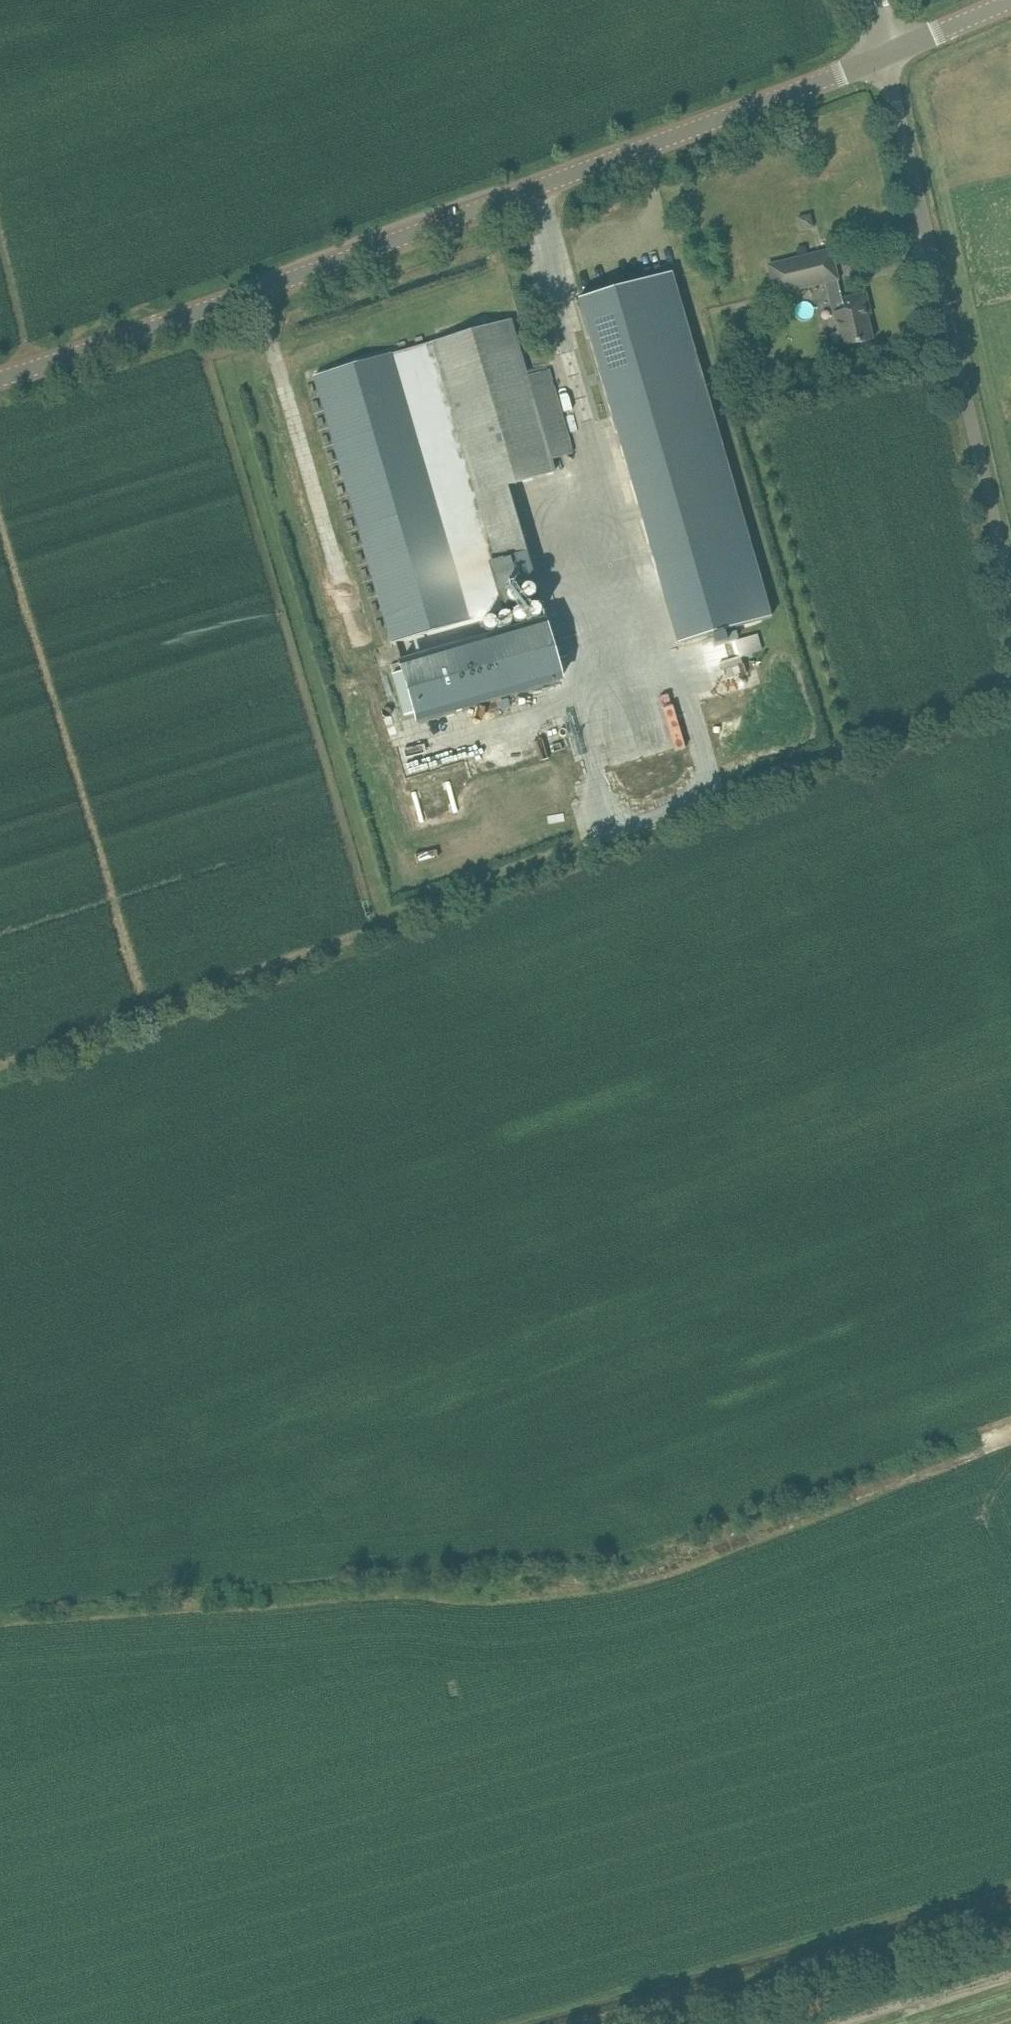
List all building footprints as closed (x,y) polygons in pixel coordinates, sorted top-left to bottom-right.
[(830,250),(768,265),(775,294),(837,279),(830,250)] [(671,272),(578,299),(655,567),(749,540),(671,272)] [(866,293),(831,301),(842,347),(873,339),(865,307),(869,306),(866,293)] [(507,320),(315,376),(391,644),(540,600),(506,486),(555,472),(551,459),(573,452),(550,370),(524,377),(507,320)] [(545,618),(397,661),(401,673),(392,675),(401,707),(410,704),(416,724),(563,681),(545,618)]
